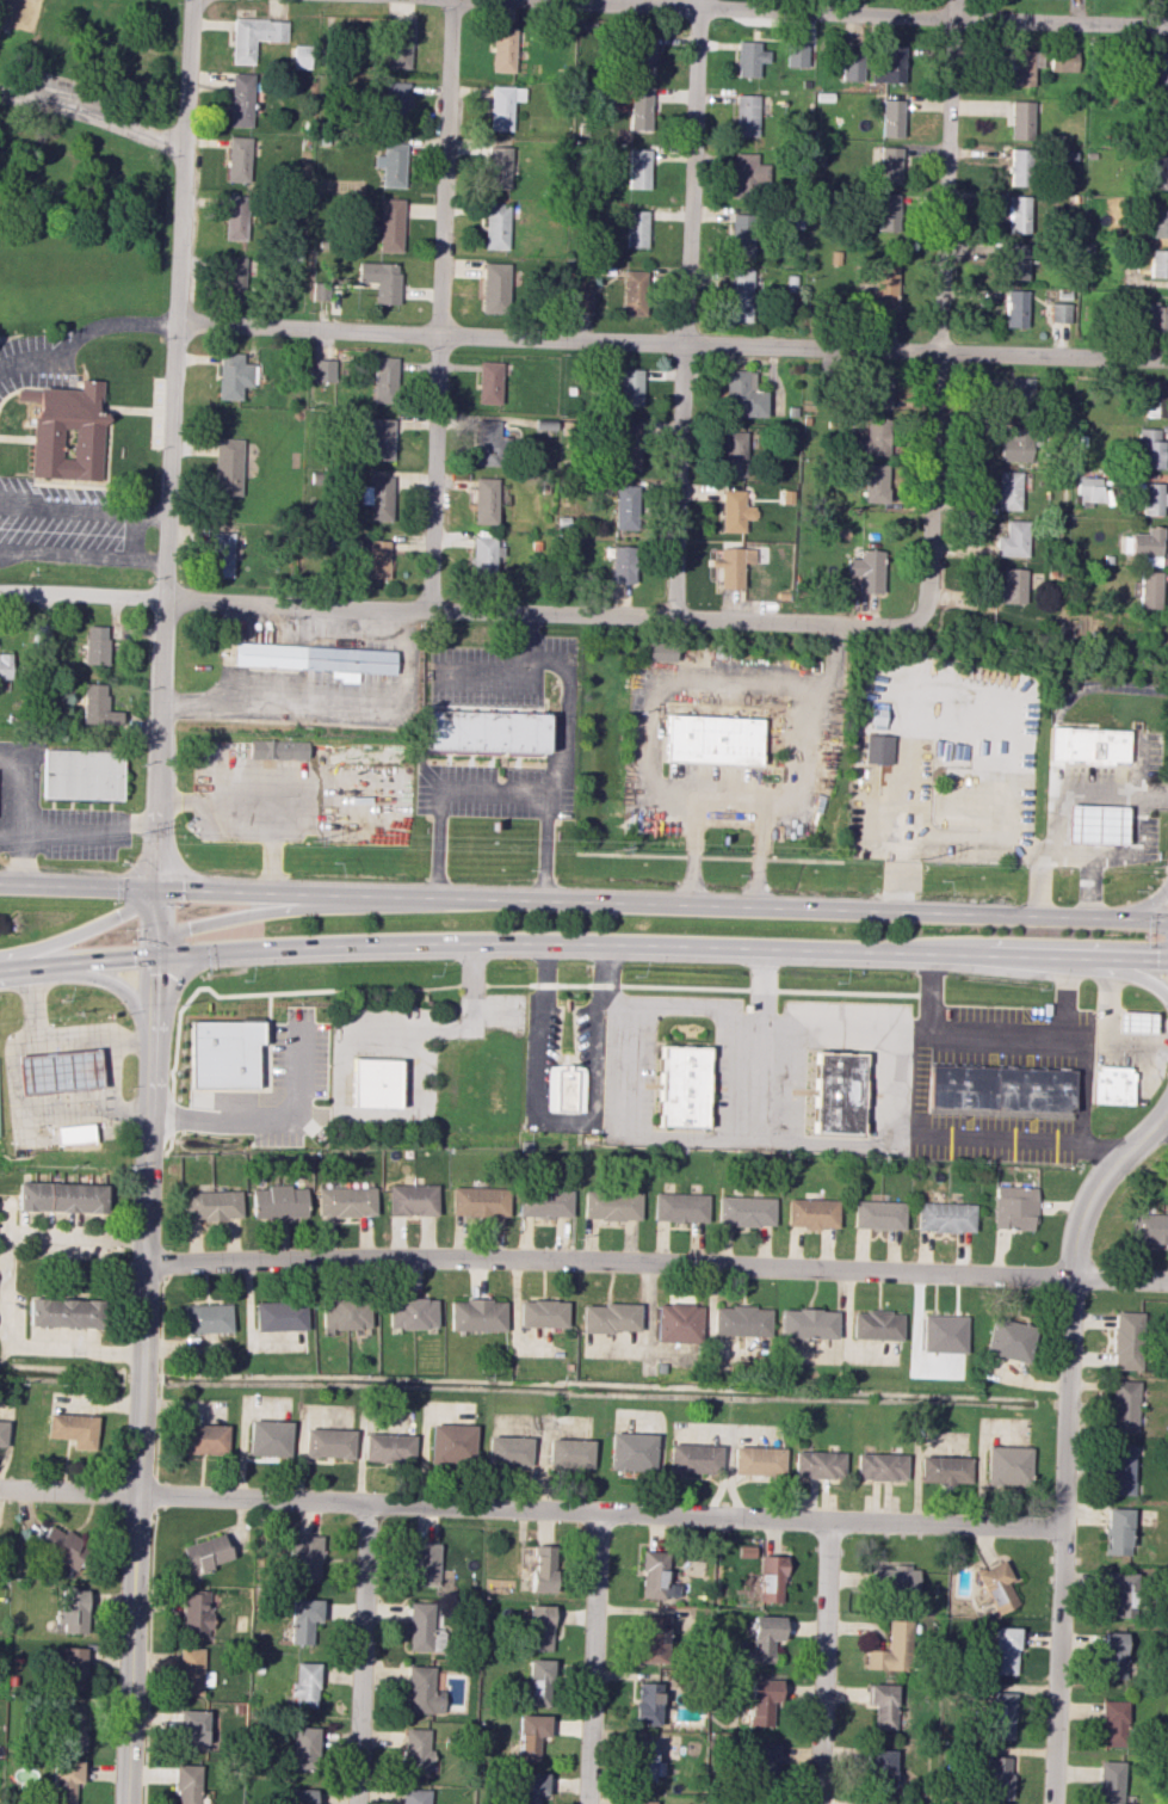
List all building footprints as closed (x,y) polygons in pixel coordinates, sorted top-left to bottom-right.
[(253,63),(254,41),(286,41),(287,20),(232,19),(231,63),(253,63)] [(411,23),(387,22),(386,68),(410,68),(411,23)] [(515,27),(492,26),(490,71),(513,72),(515,27)] [(652,74),(653,35),(631,35),(630,74),(652,74)] [(759,41),(737,41),(736,76),(757,77),(758,62),(768,62),(769,51),(759,51),(759,41)] [(806,67),(807,43),(786,42),(785,67),(806,67)] [(292,68),(309,68),(309,45),(293,45),(292,68)] [(902,82),(903,45),(874,45),(873,81),(902,82)] [(861,81),(862,51),(841,50),(840,80),(861,81)] [(1049,71),(1076,71),(1076,50),(1050,50),(1049,71)] [(1033,51),(1013,51),(1013,59),(1006,59),(1005,76),(1013,76),(1013,85),(1033,86),(1033,51)] [(1147,51),(1147,72),(1156,72),(1156,97),(1167,97),(1167,51),(1147,51)] [(251,127),(252,73),(229,73),(228,126),(251,127)] [(407,122),(408,82),(385,81),(384,121),(407,122)] [(511,131),(512,101),(523,101),(523,87),(490,86),(488,130),(511,131)] [(629,129),(650,130),(650,93),(629,92),(629,129)] [(757,136),(757,114),(769,114),(769,96),(734,95),(733,136),(757,136)] [(901,137),(902,100),(882,99),(880,136),(901,137)] [(1010,139),(1033,139),(1034,101),(1011,101),(1010,139)] [(226,181),(249,182),(250,155),(259,155),(259,137),(227,136),(226,181)] [(382,167),(381,187),(404,187),(406,142),(383,142),(383,155),(374,155),(374,167),(382,167)] [(486,187),(509,188),(510,146),(487,146),(486,187)] [(899,184),(900,147),(879,146),(878,184),(899,184)] [(649,149),(628,149),(627,188),(648,189),(649,149)] [(1009,186),(1029,186),(1030,149),(1010,149),(1009,186)] [(755,163),(755,153),(733,152),(731,193),(766,195),(767,164),(755,163)] [(1151,156),(1150,189),(1167,189),(1167,156),(1151,156)] [(876,230),(900,231),(901,195),(877,194),(876,230)] [(223,240),(248,240),(249,196),(225,195),(223,240)] [(1007,232),(1028,233),(1029,195),(1008,195),(1007,232)] [(403,199),(380,198),(378,251),(402,252),(403,199)] [(1167,238),(1167,201),(1151,201),(1152,238),(1167,238)] [(508,204),(485,204),(484,248),(507,249),(508,204)] [(646,211),(625,210),(624,246),(645,247),(646,211)] [(752,255),(753,214),(731,213),(730,255),(752,255)] [(1027,280),(1028,243),(1007,243),(1006,280),(1027,280)] [(1167,277),(1167,250),(1150,249),(1150,277),(1167,277)] [(247,257),(222,256),(221,292),(246,293),(247,257)] [(375,303),(398,304),(399,263),(358,262),(358,282),(376,282),(375,303)] [(481,312),(508,313),(509,263),(482,262),(481,312)] [(894,309),(896,265),(873,265),(872,308),(894,309)] [(751,269),(728,268),(727,322),(750,322),(751,269)] [(644,271),(622,270),(621,315),(644,315),(644,271)] [(313,299),(327,299),(327,282),(313,281),(313,299)] [(588,311),(588,288),(569,288),(569,311),(588,311)] [(1004,326),(1026,327),(1027,291),(1005,290),(1004,326)] [(1070,322),(1071,303),(1051,303),(1050,322),(1070,322)] [(1147,304),(1148,333),(1167,332),(1167,303),(1147,304)] [(241,387),(253,386),(253,363),(243,363),(243,352),(218,353),(219,399),(241,399),(241,387)] [(399,357),(374,356),(373,403),(398,403),(399,357)] [(313,382),(335,382),(335,359),(313,359),(313,382)] [(501,362),(479,361),(478,403),(500,403),(501,362)] [(640,369),(618,369),(619,407),(641,406),(640,369)] [(766,390),(752,390),(753,370),(725,370),(723,416),(765,417),(766,390)] [(888,409),(889,371),(868,371),(867,409),(888,409)] [(1008,411),(1032,412),(1033,377),(1009,376),(1008,411)] [(1167,417),(1167,381),(1144,382),(1144,417),(1167,417)] [(32,476),(101,482),(106,414),(100,414),(103,383),(85,382),(84,393),(43,390),(41,417),(36,417),(32,476)] [(370,460),(392,460),(393,419),(372,418),(370,460)] [(848,455),(888,456),(888,419),(865,419),(865,438),(848,438),(848,455)] [(500,420),(476,420),(475,465),(499,465),(500,420)] [(638,470),(639,425),(618,424),(617,470),(638,470)] [(998,461),(1031,462),(1033,426),(1007,425),(1007,437),(1000,436),(998,461)] [(1159,429),(1139,428),(1138,468),(1163,469),(1164,440),(1159,440),(1159,429)] [(722,476),(748,477),(749,431),(723,431),(722,476)] [(213,495),(240,496),(241,439),(214,438),(213,495)] [(862,503),(886,503),(887,464),(863,464),(862,503)] [(1019,510),(1020,472),(997,471),(996,509),(1019,510)] [(392,521),(393,476),(370,475),(369,486),(361,486),(360,504),(369,504),(368,521),(392,521)] [(1077,507),(1091,507),(1091,502),(1101,502),(1102,478),(1078,477),(1077,507)] [(495,524),(497,478),(475,478),(473,523),(495,524)] [(1142,515),(1161,514),(1161,506),(1167,506),(1167,492),(1161,492),(1161,482),(1141,483),(1142,515)] [(636,530),(637,485),(614,484),(613,529),(636,530)] [(720,532),(743,532),(743,519),(754,519),(754,506),(744,505),(744,491),(721,490),(720,532)] [(1026,557),(1027,521),(1004,520),(1004,536),(994,535),(994,556),(1026,557)] [(1129,533),(1128,554),(1139,554),(1139,565),(1160,566),(1160,527),(1145,527),(1144,533),(1129,533)] [(207,576),(232,577),(233,532),(209,531),(207,576)] [(494,556),(501,556),(501,546),(493,546),(494,537),(472,536),(471,574),(493,574),(494,556)] [(358,553),(368,554),(367,578),(388,579),(390,540),(359,539),(358,553)] [(632,583),(633,546),(611,546),(611,583),(632,583)] [(742,588),(742,563),(754,563),(754,548),(719,548),(719,559),(709,559),(708,566),(719,567),(719,588),(742,588)] [(880,593),(881,550),(858,550),(857,558),(846,558),(845,575),(857,575),(856,592),(880,593)] [(1024,602),(1025,569),(1002,569),(1002,584),(993,583),(992,602),(1024,602)] [(1159,609),(1160,572),(1138,571),(1137,608),(1159,609)] [(43,643),(44,624),(32,624),(31,642),(43,643)] [(108,626),(84,625),(84,664),(107,665),(108,626)] [(674,642),(647,641),(647,661),(673,662),(674,642)] [(235,666),(395,673),(396,651),(236,644),(235,666)] [(9,679),(10,654),(0,654),(0,679),(9,679)] [(81,724),(119,725),(119,711),(106,711),(106,684),(82,683),(81,724)] [(428,750),(550,756),(551,715),(431,709),(428,750)] [(759,764),(761,719),(668,714),(666,759),(759,764)] [(1047,761),(1126,763),(1127,729),(1048,727),(1047,761)] [(890,764),(891,735),(864,734),(864,763),(890,764)] [(253,740),(311,741),(310,759),(252,757),(253,740)] [(41,798),(121,800),(122,751),(42,749),(41,798)] [(1123,844),(1125,807),(1066,805),(1065,842),(1123,844)] [(1119,1012),(1118,1033),(1154,1035),(1155,1014),(1119,1012)] [(190,1021),(262,1022),(262,1043),(255,1043),(255,1088),(190,1088),(190,1021)] [(654,1126),(704,1128),(707,1046),(657,1045),(654,1126)] [(810,1132),(860,1134),(864,1053),(814,1051),(810,1132)] [(99,1052),(19,1059),(23,1096),(103,1089),(99,1052)] [(403,1064),(356,1063),(354,1109),(402,1110),(403,1064)] [(558,1063),(567,1064),(581,1067),(580,1110),(577,1113),(546,1112),(542,1107),(544,1067),(558,1063)] [(927,1064),(1073,1070),(1070,1118),(926,1113),(927,1064)] [(1088,1102),(1127,1104),(1129,1072),(1126,1072),(1126,1067),(1094,1066),(1094,1071),(1090,1070),(1088,1102)] [(94,1123),(57,1127),(58,1147),(97,1143),(94,1123)] [(19,1184),(110,1187),(109,1214),(19,1212),(19,1184)] [(252,1189),(267,1189),(267,1184),(290,1184),(290,1188),(305,1188),(305,1215),(252,1217),(252,1189)] [(388,1184),(435,1184),(435,1214),(388,1214),(388,1184)] [(994,1184),(1036,1187),(1034,1223),(1031,1223),(1031,1230),(991,1227),(994,1184)] [(317,1188),(373,1187),(375,1214),(317,1215),(317,1188)] [(450,1187),(506,1188),(506,1215),(450,1214),(450,1187)] [(517,1214),(569,1215),(569,1190),(517,1189),(517,1214)] [(185,1192),(240,1190),(240,1215),(223,1217),(223,1219),(203,1220),(203,1218),(185,1218),(185,1192)] [(582,1190),(639,1192),(638,1219),(581,1218),(582,1190)] [(653,1193),(706,1195),(705,1221),(651,1219),(653,1193)] [(717,1195),(773,1197),(772,1225),(756,1225),(756,1227),(731,1226),(731,1223),(716,1223),(717,1195)] [(786,1199),(836,1200),(835,1227),(817,1226),(817,1230),(803,1229),(804,1225),(786,1224),(786,1199)] [(852,1227),(902,1230),(903,1202),(853,1200),(852,1227)] [(916,1202),(974,1205),(972,1231),(915,1229),(916,1202)] [(1127,1212),(1167,1213),(1167,1242),(1167,1244),(1145,1243),(1147,1240),(1126,1240),(1127,1212)] [(27,1298),(26,1325),(98,1326),(99,1300),(27,1298)] [(449,1301),(449,1330),(503,1330),(503,1301),(489,1301),(489,1298),(463,1298),(463,1301),(449,1301)] [(320,1328),(367,1326),(366,1299),(320,1300),(320,1328)] [(387,1326),(433,1326),(433,1299),(387,1299),(387,1326)] [(254,1301),(255,1331),(304,1329),(304,1300),(254,1301)] [(519,1300),(518,1326),(566,1328),(566,1301),(519,1300)] [(582,1305),(602,1306),(602,1303),(637,1304),(637,1330),(610,1330),(610,1332),(581,1332),(582,1305)] [(181,1305),(229,1304),(229,1331),(183,1332),(181,1305)] [(656,1341),(657,1304),(702,1306),(699,1342),(656,1341)] [(713,1307),(712,1334),(770,1335),(770,1310),(754,1309),(754,1306),(729,1305),(729,1307),(713,1307)] [(779,1310),(778,1336),(834,1337),(835,1312),(818,1311),(818,1309),(796,1307),(796,1310),(779,1310)] [(852,1313),(852,1337),(901,1340),(902,1314),(889,1314),(889,1310),(865,1309),(865,1313),(852,1313)] [(1111,1369),(1111,1354),(1110,1354),(1111,1326),(1113,1326),(1114,1312),(1141,1313),(1138,1371),(1111,1369)] [(922,1314),(921,1352),(965,1353),(966,1316),(922,1314)] [(984,1353),(991,1317),(1034,1328),(1026,1362),(984,1353)] [(1111,1379),(1108,1430),(1136,1431),(1138,1380),(1111,1379)] [(95,1414),(45,1413),(45,1438),(71,1439),(71,1449),(94,1450),(95,1414)] [(247,1454),(249,1420),(290,1422),(289,1457),(247,1454)] [(225,1426),(225,1453),(177,1452),(178,1424),(225,1426)] [(429,1424),(474,1426),(472,1460),(428,1458),(429,1424)] [(303,1457),(304,1428),(353,1430),(352,1458),(340,1458),(340,1455),(316,1455),(316,1457),(303,1457)] [(608,1469),(611,1433),(655,1434),(654,1470),(608,1469)] [(363,1459),(364,1434),(413,1435),(412,1461),(363,1459)] [(488,1436),(531,1437),(530,1465),(487,1463),(488,1436)] [(549,1439),(592,1440),(591,1467),(548,1465),(549,1439)] [(1135,1443),(1132,1495),(1107,1492),(1110,1442),(1135,1443)] [(668,1443),(719,1446),(718,1472),(667,1471),(668,1443)] [(987,1446),(985,1484),(1000,1485),(1000,1483),(1030,1484),(1032,1447),(987,1446)] [(733,1473),(733,1447),(784,1448),(783,1474),(733,1473)] [(795,1451),(843,1453),(842,1478),(793,1476),(795,1451)] [(857,1453),(906,1454),(906,1479),(855,1477),(857,1453)] [(921,1457),(970,1458),(970,1483),(920,1482),(921,1457)] [(1105,1527),(1106,1508),(1132,1508),(1130,1554),(1101,1553),(1102,1527),(1105,1527)] [(65,1530),(63,1533),(49,1524),(36,1545),(75,1570),(90,1546),(65,1530)] [(198,1566),(201,1574),(215,1569),(213,1564),(233,1557),(224,1532),(181,1547),(189,1569),(198,1566)] [(322,1535),(293,1535),(293,1553),(297,1553),(297,1581),(321,1582),(322,1535)] [(412,1585),(438,1586),(439,1543),(412,1543),(412,1585)] [(755,1545),(739,1545),(739,1557),(755,1557),(755,1545)] [(641,1598),(678,1599),(679,1583),(666,1583),(667,1551),(642,1551),(641,1598)] [(783,1602),(784,1556),(759,1555),(758,1601),(783,1602)] [(976,1571),(995,1614),(1017,1605),(1006,1580),(1010,1579),(1002,1560),(976,1571)] [(916,1568),(872,1566),(871,1592),(915,1593),(916,1568)] [(1113,1593),(1104,1591),(1105,1571),(1135,1572),(1133,1618),(1112,1617),(1113,1593)] [(56,1632),(86,1632),(86,1589),(65,1589),(65,1606),(56,1606),(56,1632)] [(182,1592),(181,1636),(210,1636),(210,1592),(182,1592)] [(291,1644),(312,1644),(313,1622),(322,1622),(323,1599),(292,1598),(291,1644)] [(408,1650),(440,1651),(441,1629),(432,1629),(432,1615),(438,1615),(438,1603),(409,1602),(408,1650)] [(552,1605),(528,1605),(527,1650),(551,1651),(552,1605)] [(641,1662),(667,1663),(668,1616),(642,1615),(641,1662)] [(745,1663),(773,1663),(773,1640),(782,1640),(783,1616),(751,1616),(751,1650),(745,1650),(745,1663)] [(887,1650),(865,1649),(864,1669),(910,1670),(912,1620),(888,1620),(887,1650)] [(1017,1628),(994,1627),(993,1673),(1016,1674),(1017,1628)] [(1101,1631),(1124,1632),(1123,1677),(1100,1677),(1101,1631)] [(85,1648),(61,1647),(60,1689),(84,1689),(85,1648)] [(202,1695),(203,1648),(179,1647),(178,1694),(202,1695)] [(551,1706),(551,1659),(528,1659),(528,1679),(520,1679),(520,1695),(527,1695),(527,1706),(551,1706)] [(295,1707),(318,1708),(319,1663),(295,1662),(295,1682),(290,1682),(290,1698),(295,1698),(295,1707)] [(433,1690),(434,1666),(408,1665),(408,1712),(441,1713),(442,1691),(433,1690)] [(773,1726),(773,1706),(779,1706),(779,1679),(750,1679),(749,1726),(773,1726)] [(659,1725),(661,1683),(636,1682),(634,1724),(659,1725)] [(896,1685),(867,1683),(866,1704),(873,1705),(872,1728),(894,1729),(896,1685)] [(1014,1692),(988,1691),(987,1738),(1013,1739),(1014,1692)] [(1098,1700),(1124,1700),(1124,1745),(1100,1745),(1100,1725),(1098,1725),(1098,1700)] [(84,1751),(83,1704),(60,1705),(60,1751),(84,1751)] [(183,1749),(208,1750),(209,1710),(178,1710),(178,1731),(183,1731),(183,1749)] [(548,1715),(518,1714),(517,1760),(539,1760),(539,1736),(548,1737),(548,1715)] [(291,1771),(317,1771),(318,1727),(293,1727),(291,1771)] [(429,1729),(403,1728),(402,1773),(428,1774),(429,1729)] [(655,1741),(634,1740),(632,1781),(654,1782),(654,1775),(663,1775),(664,1762),(654,1761),(655,1741)] [(749,1782),(775,1783),(777,1742),(751,1741),(749,1782)] [(892,1797),(893,1750),(865,1750),(864,1796),(892,1797)] [(1010,1799),(1011,1756),(985,1756),(984,1799),(1010,1799)] [(75,1783),(82,1783),(81,1761),(50,1761),(51,1803),(75,1803),(75,1783)] [(1121,1761),(1120,1803),(1097,1803),(1098,1790),(1095,1790),(1096,1761),(1121,1761)] [(200,1765),(176,1764),(175,1803),(199,1803),(200,1765)] [(538,1795),(546,1795),(547,1773),(517,1772),(516,1803),(538,1803),(538,1795)] [(290,1788),(289,1803),(313,1803),(314,1789),(290,1788)] [(428,1789),(403,1789),(403,1803),(428,1803),(428,1789)]
